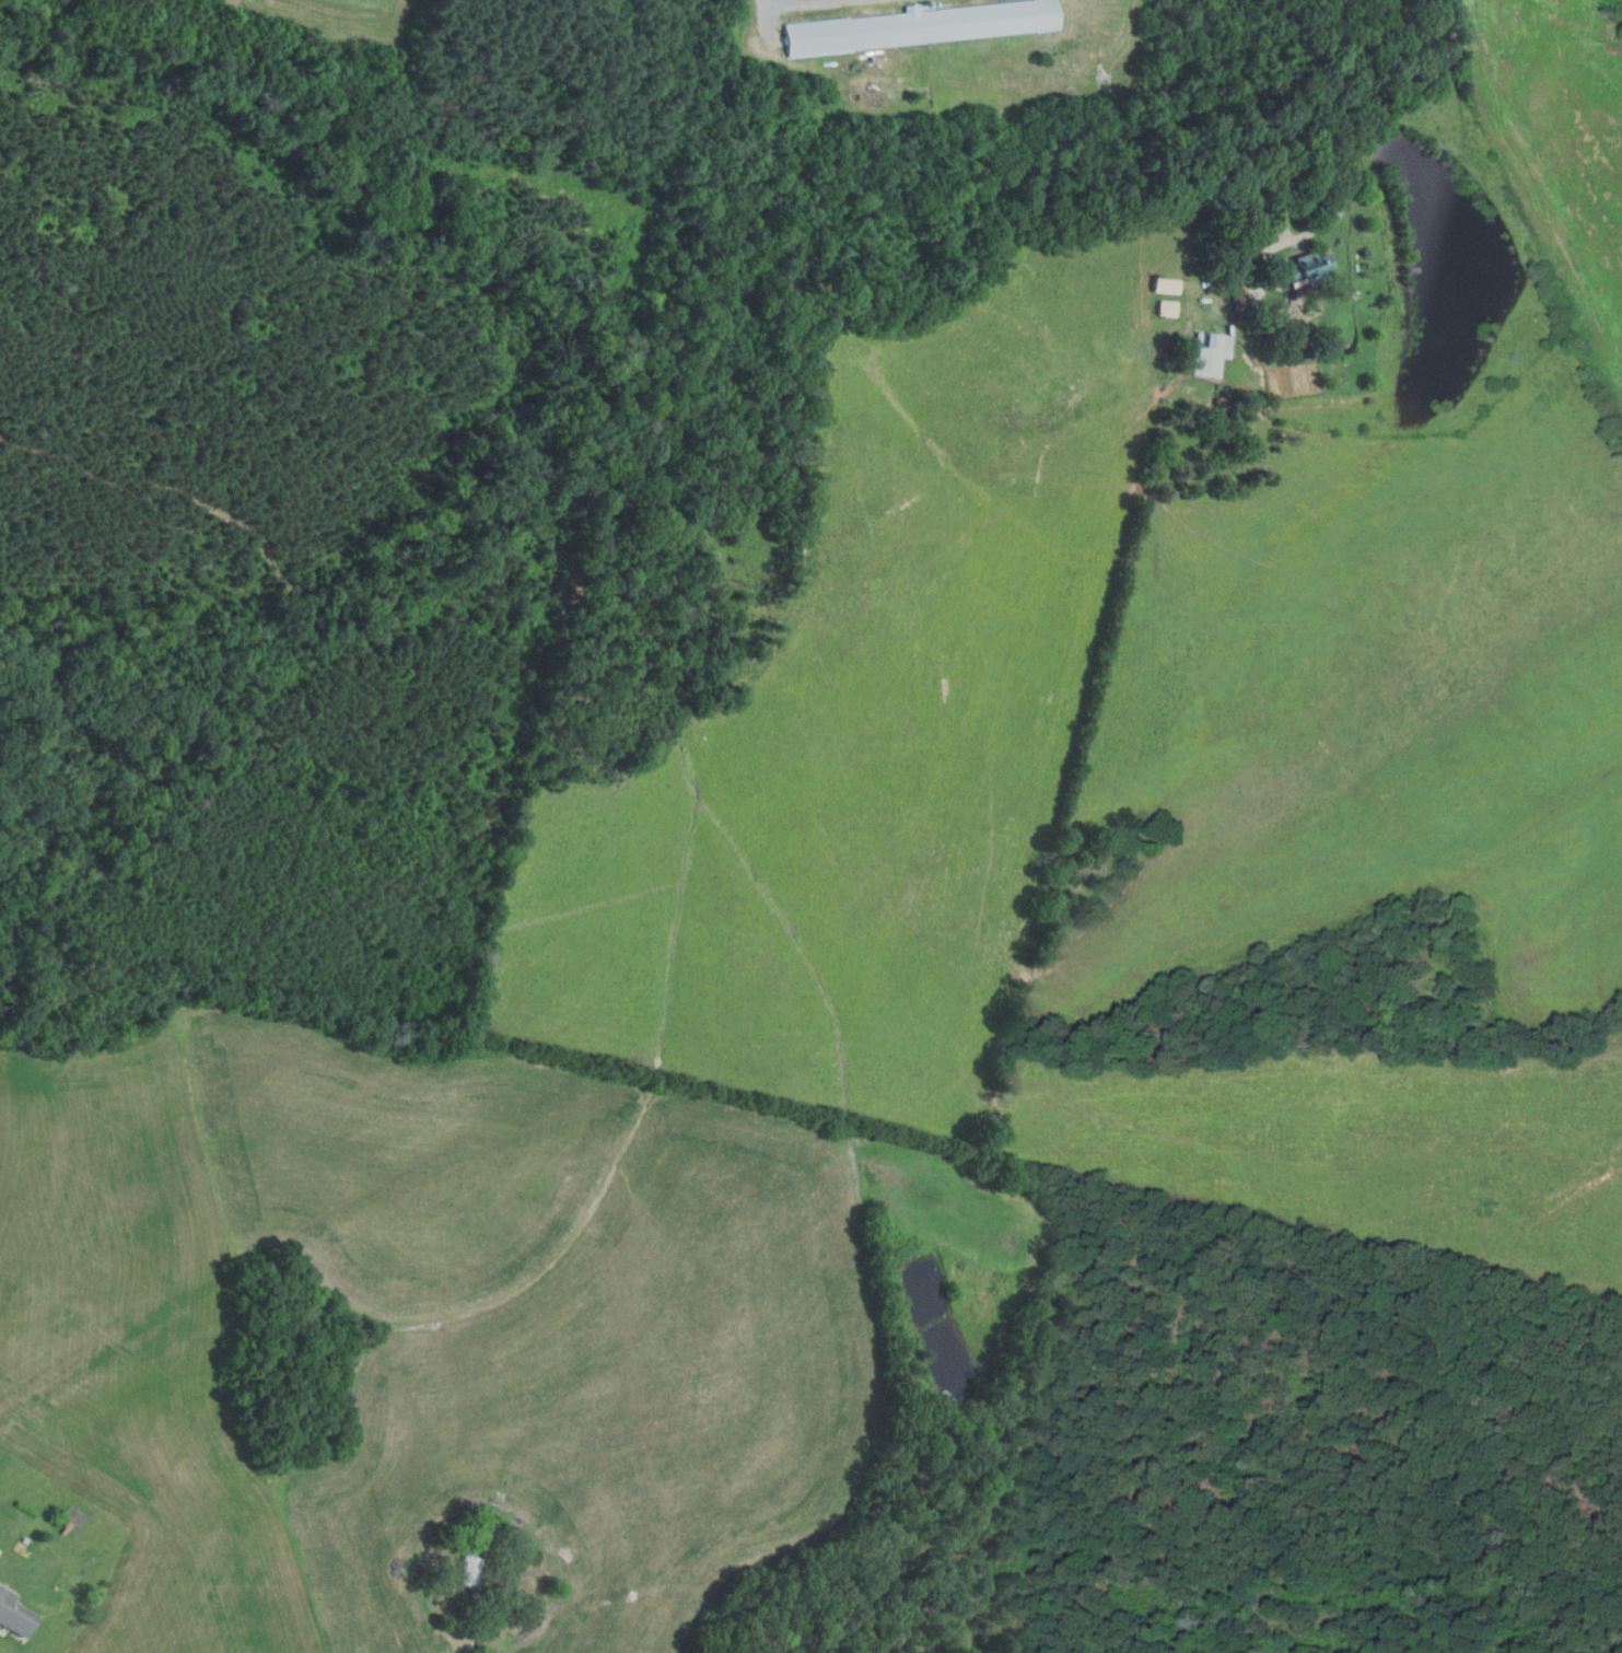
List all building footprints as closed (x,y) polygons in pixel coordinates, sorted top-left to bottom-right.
[(786,26),(1042,0),(1052,0),(1055,30),(790,57),(786,26)] [(1281,287),(1275,271),(1294,265),(1292,259),(1311,252),(1314,258),(1328,254),(1332,268),(1323,271),(1326,277),(1305,284),(1303,279),(1281,287)] [(1179,281),(1178,294),(1154,293),(1155,279),(1179,281)] [(1246,295),(1249,318),(1237,321),(1233,298),(1246,295)] [(1178,303),(1177,318),(1158,316),(1160,301),(1178,303)] [(1217,381),(1191,376),(1198,334),(1232,338),(1229,359),(1221,358),(1217,381)] [(1214,399),(1227,396),(1230,409),(1217,412),(1214,399)] [(458,1584),(465,1549),(476,1551),(475,1558),(482,1559),(480,1570),(482,1571),(480,1579),(479,1579),(478,1585),(470,1584),(469,1586),(458,1584)] [(25,1639),(0,1623),(0,1584),(19,1595),(15,1602),(39,1616),(25,1639)]
